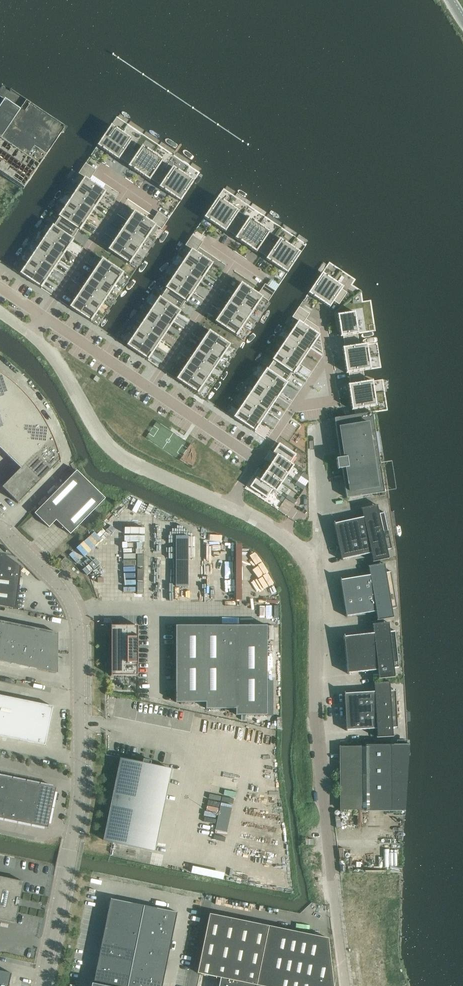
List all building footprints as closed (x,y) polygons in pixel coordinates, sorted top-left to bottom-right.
[(11,181),(22,188),(23,189),(66,127),(66,128),(60,124),(59,125),(53,121),(25,102),(3,87),(1,87),(0,89),(0,174),(11,181)] [(111,125),(97,146),(108,153),(121,132),(111,125)] [(121,132),(108,153),(118,160),(120,158),(124,161),(132,150),(127,147),(132,140),(121,132)] [(132,150),(124,161),(129,165),(128,167),(138,174),(152,153),(142,146),(137,153),(132,150)] [(152,153),(138,174),(143,177),(149,181),(150,179),(155,182),(163,170),(158,167),(163,160),(152,153)] [(85,163),(82,168),(92,175),(96,170),(85,163)] [(163,170),(155,182),(160,185),(159,187),(169,195),(183,174),(172,167),(168,174),(163,170)] [(84,177),(78,187),(99,202),(106,192),(89,180),(92,175),(82,168),(78,173),(84,177)] [(183,174),(169,195),(180,202),(194,181),(183,174)] [(78,187),(71,197),(93,211),(99,202),(78,187)] [(71,197),(65,206),(86,221),(93,211),(71,197)] [(218,197),(204,218),(214,225),(228,204),(218,197)] [(228,204),(214,225),(220,228),(225,232),(226,230),(231,233),(239,221),(234,218),(239,211),(228,204)] [(65,206),(59,216),(80,230),(86,221),(65,206)] [(131,216),(127,221),(149,235),(155,225),(161,229),(165,224),(154,217),(151,222),(134,211),(131,216)] [(155,217),(154,217),(165,224),(168,219),(163,216),(158,212),(155,217)] [(52,225),(52,226),(73,240),(74,239),(73,239),(78,230),(79,231),(80,230),(59,216),(58,216),(59,217),(55,224),(54,226),(52,225)] [(239,221),(231,233),(236,237),(235,238),(245,246),(259,225),(248,218),(244,225),(239,221)] [(127,221),(121,230),(142,245),(149,235),(127,221)] [(259,225),(245,246),(256,253),(257,251),(262,254),(270,242),(265,239),(270,232),(259,225)] [(52,226),(45,235),(67,250),(73,240),(52,226)] [(121,230),(115,240),(136,254),(142,245),(121,230)] [(45,235),(39,245),(61,259),(67,250),(45,235)] [(192,235),(189,240),(199,247),(203,242),(197,239),(192,235)] [(270,242),(262,254),(267,257),(265,259),(276,266),(290,246),(279,239),(275,246),(270,242)] [(115,240),(108,250),(129,264),(136,254),(115,240)] [(191,249),(184,259),(206,274),(213,263),(196,252),(199,247),(189,240),(185,245),(191,249)] [(39,245),(33,254),(54,269),(61,259),(39,245)] [(290,246),(276,266),(287,274),(301,253),(290,246)] [(33,254),(26,264),(48,278),(54,269),(33,254)] [(102,258),(95,269),(117,283),(123,273),(102,258)] [(184,259),(178,269),(200,283),(206,274),(184,259)] [(26,264),(20,274),(41,288),(48,278),(26,264)] [(95,269),(89,278),(110,293),(117,283),(95,269)] [(178,269),(172,278),(193,293),(200,283),(178,269)] [(324,270),(309,291),(320,299),(335,277),(324,270)] [(335,277),(320,299),(332,306),(336,299),(341,303),(350,290),(345,287),(346,285),(335,277)] [(89,278),(82,288),(104,302),(110,293),(89,278)] [(168,284),(165,288),(187,302),(193,293),(172,278),(168,284)] [(241,282),(234,293),(256,307),(262,297),(268,301),(272,296),(261,289),(258,294),(241,282)] [(261,289),(272,296),(275,291),(265,284),(261,289)] [(82,288),(76,297),(98,311),(104,302),(82,288)] [(159,297),(159,298),(180,312),(181,311),(179,310),(185,302),(186,303),(187,302),(165,288),(166,289),(160,298),(159,297)] [(234,293),(228,302),(249,317),(256,307),(234,293)] [(70,306),(69,307),(84,317),(91,322),(98,311),(76,297),(70,306)] [(157,301),(152,307),(174,321),(180,312),(159,298),(157,301)] [(228,302),(221,312),(243,326),(249,317),(228,302)] [(302,302),(299,307),(310,314),(313,309),(302,302)] [(152,307),(146,316),(167,331),(174,321),(152,307)] [(301,316),(295,326),(317,341),(324,331),(306,319),(310,314),(299,307),(295,312),(301,316)] [(221,312),(215,322),(236,336),(243,326),(221,312)] [(146,316),(140,326),(161,340),(167,331),(146,316)] [(362,316),(337,320),(339,333),(343,333),(344,339),(359,336),(358,331),(364,330),(362,316)] [(140,326),(133,335),(155,350),(161,340),(140,326)] [(295,326),(288,336),(310,351),(317,341),(295,326)] [(209,330),(202,340),(223,355),(230,345),(209,330)] [(133,335),(126,346),(148,360),(155,350),(133,335)] [(288,336),(281,346),(304,361),(310,351),(288,336)] [(345,344),(343,345),(344,358),(370,354),(368,341),(360,342),(359,336),(344,339),(345,344)] [(202,340),(196,350),(217,364),(223,355),(202,340)] [(275,356),(274,356),(276,357),(295,371),(297,371),(304,361),(281,346),(275,356)] [(196,350),(189,359),(211,374),(217,364),(196,350)] [(370,354),(344,358),(347,371),(351,371),(352,377),(366,374),(366,369),(372,368),(370,354)] [(268,365),(268,366),(290,381),(291,380),(289,379),(295,371),(276,357),(270,366),(268,365)] [(189,359),(183,369),(204,383),(211,374),(189,359)] [(268,366),(261,376),(284,391),(290,381),(268,366)] [(178,377),(176,379),(196,393),(197,393),(204,383),(183,369),(178,377)] [(16,385),(13,383),(10,380),(6,378),(1,374),(0,373),(0,402),(16,385)] [(353,382),(350,383),(352,396),(378,392),(376,379),(367,380),(366,374),(352,377),(353,382)] [(258,380),(255,386),(277,401),(284,391),(261,376),(258,380)] [(6,418),(27,396),(23,393),(20,389),(16,385),(0,402),(0,412),(6,418)] [(255,386),(248,395),(270,410),(277,401),(255,386)] [(378,392),(352,396),(354,409),(363,408),(363,412),(378,410),(377,406),(380,406),(378,392)] [(248,395),(241,405),(264,420),(270,410),(248,395)] [(6,418),(17,429),(36,408),(33,404),(30,400),(27,396),(6,418)] [(241,405),(234,416),(256,431),(264,420),(241,405)] [(17,429),(28,440),(45,422),(42,418),(40,413),(36,408),(17,429)] [(372,413),(334,418),(336,431),(340,453),(340,458),(336,459),(338,469),(342,469),(346,498),(384,492),(372,413)] [(170,434),(176,427),(159,416),(154,423),(170,434)] [(17,429),(6,418),(0,424),(0,446),(17,429)] [(45,422),(28,440),(39,450),(35,454),(51,470),(60,461),(59,454),(57,447),(54,441),(51,434),(49,428),(45,422)] [(10,458),(28,440),(17,429),(0,446),(0,448),(10,458)] [(10,458),(20,468),(21,469),(24,465),(35,454),(39,450),(28,440),(10,458)] [(279,442),(273,451),(277,453),(289,462),(296,453),(279,442)] [(277,453),(271,461),(287,473),(293,465),(289,462),(277,453)] [(35,454),(24,465),(40,481),(51,470),(35,454)] [(271,461),(265,470),(281,481),(287,473),(271,461)] [(20,468),(13,476),(29,492),(40,481),(24,465),(21,469),(20,468)] [(56,520),(70,534),(105,499),(77,470),(34,513),(49,528),(56,520)] [(265,470),(259,478),(272,487),(275,490),(281,481),(265,470)] [(29,492),(13,476),(2,487),(18,503),(29,492)] [(255,476),(249,484),(265,496),(272,487),(259,478),(255,476)] [(297,481),(295,485),(303,490),(305,487),(297,481)] [(288,495),(286,498),(294,504),(296,500),(288,495)] [(334,523),(342,560),(342,559),(391,549),(392,549),(384,512),(383,512),(383,513),(334,523)] [(188,586),(187,536),(176,536),(176,586),(188,586)] [(76,550),(84,559),(94,550),(86,541),(76,550)] [(236,543),(236,585),(225,585),(225,597),(241,597),(241,543),(236,543)] [(15,608),(21,577),(21,567),(2,554),(0,570),(0,605),(15,608)] [(65,558),(60,563),(64,568),(70,562),(65,558)] [(340,580),(346,617),(347,617),(347,616),(396,608),(396,609),(397,608),(391,571),(390,571),(390,572),(341,580),(340,580)] [(8,642),(12,623),(3,621),(0,634),(0,641),(8,642)] [(8,642),(17,644),(21,625),(12,623),(8,642)] [(17,644),(27,646),(31,627),(21,625),(17,644)] [(111,676),(138,676),(138,625),(111,625),(111,676)] [(236,715),(267,715),(267,625),(176,625),(176,702),(206,702),(206,709),(236,709),(236,715)] [(31,627),(27,646),(36,648),(38,638),(40,629),(38,629),(38,628),(31,627)] [(40,629),(38,638),(56,642),(56,633),(56,632),(40,629)] [(344,636),(348,674),(348,673),(398,668),(399,668),(395,631),(394,631),(344,637),(344,636)] [(38,638),(36,648),(56,652),(56,642),(38,638)] [(4,662),(13,664),(17,644),(8,642),(4,662)] [(13,664),(23,666),(27,646),(17,644),(13,664)] [(30,667),(32,668),(34,658),(36,648),(27,646),(23,666),(30,667)] [(36,648),(34,658),(56,662),(56,652),(36,648)] [(34,658),(32,668),(56,672),(56,671),(55,671),(56,662),(34,658)] [(344,693),(346,731),(347,731),(347,730),(398,728),(395,690),(345,693),(344,693)] [(14,719),(18,699),(0,695),(0,716),(4,717),(14,719)] [(18,699),(14,719),(48,726),(52,706),(53,707),(53,706),(18,699)] [(0,736),(10,738),(14,719),(4,717),(0,736)] [(14,719),(10,738),(45,745),(44,745),(48,726),(14,719)] [(340,776),(340,796),(366,796),(367,810),(403,809),(407,747),(366,747),(366,762),(366,776),(340,776)] [(340,747),(340,762),(366,762),(366,747),(340,747)] [(120,758),(103,841),(106,842),(122,845),(134,847),(151,851),(155,852),(172,768),(169,768),(152,764),(151,764),(151,761),(143,759),(142,762),(124,759),(123,758),(120,758)] [(340,762),(340,776),(366,776),(366,762),(340,762)] [(8,799),(12,779),(0,776),(0,797),(8,799)] [(8,799),(21,802),(25,782),(12,779),(8,799)] [(21,802),(35,804),(39,785),(25,782),(21,802)] [(39,785),(35,804),(52,808),(56,788),(39,785)] [(366,796),(340,796),(341,810),(367,810),(366,796)] [(215,832),(226,835),(234,799),(223,797),(215,832)] [(3,819),(17,822),(21,802),(8,799),(3,819)] [(17,822),(31,824),(35,804),(21,802),(17,822)] [(35,804),(31,824),(48,828),(52,808),(35,804)] [(202,873),(223,879),(224,874),(203,868),(202,873)] [(15,923),(19,906),(15,905),(16,903),(18,903),(19,900),(16,900),(17,898),(20,898),(24,882),(0,877),(0,919),(15,923)] [(110,899),(107,914),(130,918),(133,903),(110,899)] [(127,933),(138,935),(144,906),(133,903),(130,918),(127,933)] [(144,906),(138,935),(149,937),(152,923),(155,908),(144,906)] [(152,923),(174,927),(177,912),(155,908),(152,923)] [(107,914),(105,928),(127,933),(130,918),(107,914)] [(328,938),(209,914),(197,973),(222,978),(221,985),(333,985),(328,938)] [(149,937),(171,942),(174,927),(152,923),(149,937)] [(102,943),(135,950),(138,935),(127,933),(105,928),(102,943)] [(135,950),(168,956),(171,942),(149,937),(138,935),(135,950)] [(99,957),(132,964),(135,950),(102,943),(99,957)] [(132,964),(165,971),(168,956),(135,950),(132,964)] [(96,972),(129,979),(132,964),(99,957),(96,972)] [(129,979),(162,985),(165,971),(132,964),(129,979)] [(12,973),(0,971),(0,985),(9,985),(12,973)] [(129,979),(96,972),(93,985),(128,985),(129,979)]
